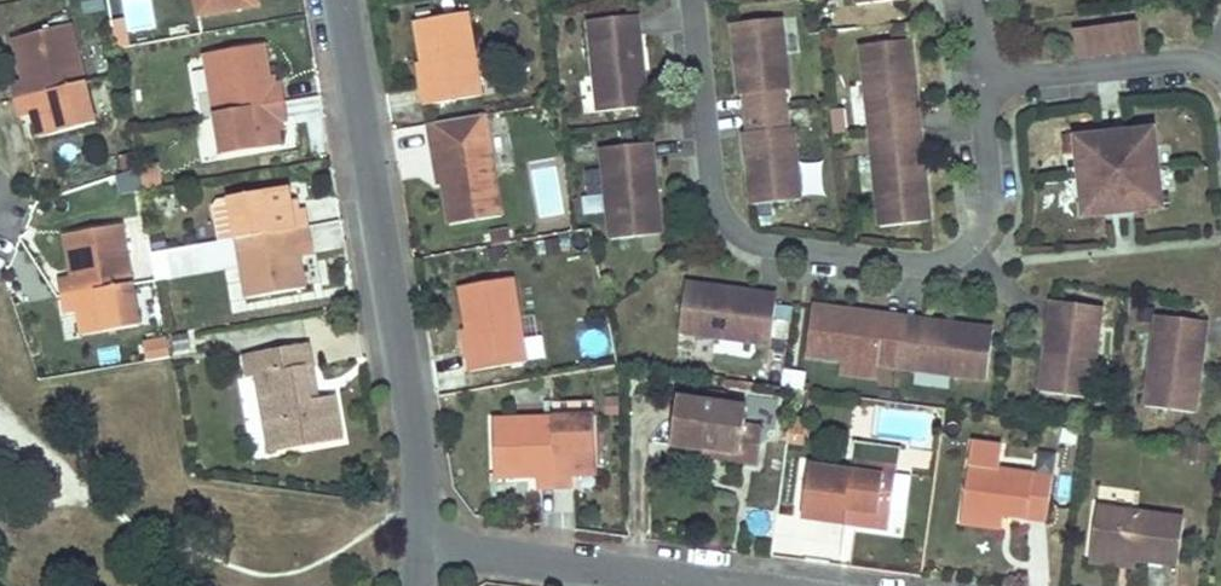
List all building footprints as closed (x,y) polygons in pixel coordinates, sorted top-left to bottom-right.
[(83,14),(105,9),(103,0),(81,0),(83,14)] [(1136,7),(1071,15),(1074,38),(1138,29),(1136,7)] [(479,92),(464,10),(413,19),(420,61),(424,83),(418,84),(421,102),(479,92)] [(780,15),(732,20),(739,92),(752,90),(756,128),(743,129),(751,201),(799,196),(791,124),(787,124),(783,87),(787,87),(780,15)] [(631,16),(593,20),(595,39),(590,40),(598,111),(646,106),(639,35),(633,35),(631,16)] [(124,18),(113,20),(115,45),(127,44),(124,18)] [(92,123),(73,27),(14,39),(19,65),(27,64),(29,75),(22,77),(7,79),(14,114),(27,112),(34,110),(36,120),(29,121),(31,135),(55,130),(92,123)] [(914,80),(910,36),(860,41),(868,113),(872,113),(874,131),(876,150),(872,150),(880,222),(929,217),(924,172),(918,173),(908,81),(914,80)] [(267,75),(262,45),(206,53),(221,154),(279,146),(277,132),(275,132),(274,121),(282,120),(290,119),(284,83),(276,84),(268,85),(267,75)] [(418,84),(424,83),(420,61),(414,62),(418,84)] [(29,75),(27,64),(19,65),(22,77),(29,75)] [(268,85),(276,84),(274,74),(267,75),(268,85)] [(914,80),(908,81),(918,173),(924,172),(914,80)] [(29,121),(36,120),(34,110),(27,112),(29,121)] [(502,215),(485,114),(428,123),(434,160),(439,159),(443,185),(449,224),(502,215)] [(1101,120),(1080,122),(1082,138),(1076,138),(1079,162),(1081,185),(1087,185),(1088,200),(1111,198),(1134,195),(1154,193),(1153,177),(1160,177),(1157,153),(1155,130),(1149,130),(1148,115),(1125,118),(1101,120)] [(277,132),(284,131),(282,120),(274,121),(275,132),(277,132)] [(650,142),(645,143),(649,189),(655,189),(650,142)] [(649,189),(645,143),(601,147),(610,238),(660,233),(655,189),(649,189)] [(443,185),(439,159),(434,160),(438,186),(439,186),(443,185)] [(140,169),(142,186),(162,184),(160,167),(140,169)] [(138,191),(134,173),(116,176),(119,195),(138,191)] [(286,200),(283,187),(228,196),(244,291),(245,298),(302,288),(300,280),(296,257),(295,247),(304,246),(309,245),(303,210),(288,212),(286,200)] [(510,234),(508,222),(490,225),(492,238),(510,234)] [(133,308),(121,226),(65,234),(69,263),(76,262),(77,273),(70,274),(59,276),(64,309),(75,308),(82,307),(83,315),(133,308)] [(76,262),(69,263),(70,274),(77,273),(76,262)] [(526,361),(512,278),(459,287),(467,325),(472,353),(467,353),(470,370),(526,361)] [(756,292),(684,283),(678,331),(769,343),(774,300),(755,297),(756,292)] [(1045,343),(1038,388),(1087,394),(1097,323),(1086,321),(1089,302),(1051,297),(1048,317),(1054,318),(1050,344),(1045,343)] [(1100,304),(1089,302),(1086,321),(1097,323),(1100,304)] [(811,304),(804,353),(841,358),(879,363),(894,365),(985,377),(990,337),(991,329),(947,323),(946,329),(855,316),(855,310),(811,304)] [(82,307),(75,308),(77,316),(83,315),(82,307)] [(79,332),(136,324),(133,308),(83,315),(77,316),(79,332)] [(947,323),(855,310),(855,316),(946,329),(947,323)] [(1166,313),(1156,311),(1153,330),(1164,332),(1166,313)] [(1153,330),(1143,402),(1192,408),(1198,364),(1192,363),(1196,337),(1202,338),(1205,318),(1166,313),(1164,332),(1153,330)] [(1048,317),(1045,343),(1050,344),(1054,318),(1048,317)] [(467,353),(472,353),(467,325),(462,327),(467,353)] [(163,336),(143,340),(147,363),(168,359),(163,336)] [(1202,338),(1196,337),(1192,363),(1198,364),(1202,338)] [(288,443),(337,435),(330,391),(314,394),(309,395),(308,388),(301,389),(297,366),(309,364),(306,343),(243,353),(246,373),(255,372),(262,418),(283,415),(288,443)] [(879,363),(841,358),(839,374),(877,380),(879,363)] [(314,394),(309,364),(297,366),(301,389),(308,388),(309,395),(314,394)] [(749,405),(679,398),(674,441),(704,444),(742,450),(746,423),(749,405)] [(288,443),(283,415),(262,418),(267,446),(288,443)] [(595,415),(492,419),(494,478),(527,477),(526,472),(535,471),(535,477),(535,488),(573,486),(572,477),(571,471),(579,470),(579,476),(598,476),(595,415)] [(787,435),(806,438),(809,423),(789,420),(787,435)] [(758,463),(763,426),(746,423),(742,450),(704,444),(702,457),(758,463)] [(787,435),(785,446),(805,449),(806,438),(787,435)] [(999,446),(971,442),(961,515),(1002,520),(1003,517),(1046,523),(1056,455),(1038,453),(1035,474),(996,469),(999,446)] [(856,453),(900,460),(901,453),(858,446),(856,453)] [(856,459),(808,452),(800,511),(837,517),(839,507),(891,515),(900,460),(856,453),(856,459)] [(1181,513),(1091,503),(1085,555),(1175,565),(1181,513)] [(837,517),(889,525),(891,515),(839,507),(837,517)] [(959,525),(1001,530),(1002,520),(961,515),(959,525)]
